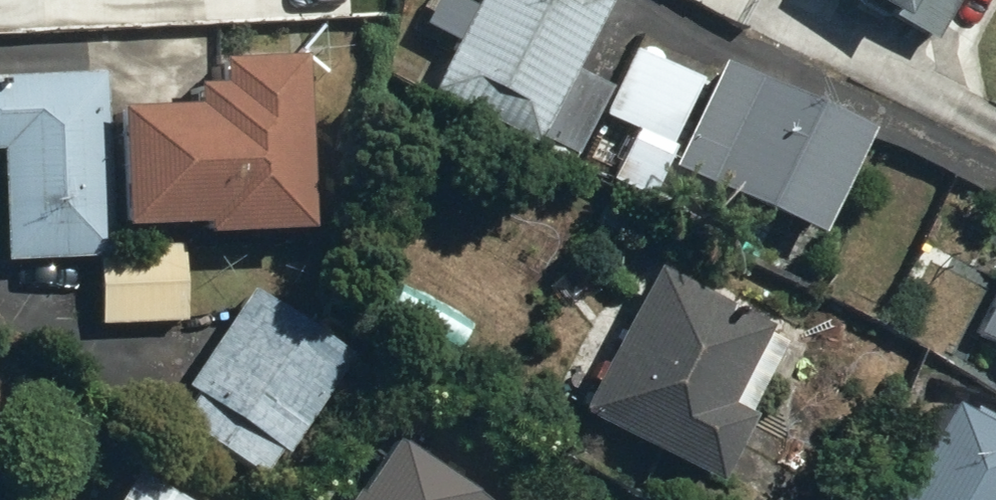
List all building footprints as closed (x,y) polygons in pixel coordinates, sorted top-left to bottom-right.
[(594,118),(608,90),(570,70),(607,0),(456,0),(407,95),(564,176),(594,118)] [(881,28),(898,0),(835,0),(881,28)] [(640,206),(660,168),(703,85),(630,47),(608,90),(594,118),(626,134),(600,185),(640,206)] [(860,137),(715,62),(703,85),(660,168),(805,243),(860,137)] [(96,114),(99,234),(186,232),(186,244),(285,242),(282,68),(198,69),(198,99),(164,100),(165,113),(96,114)] [(0,81),(0,258),(88,256),(99,256),(99,234),(96,114),(96,79),(0,81)] [(99,256),(88,256),(90,328),(178,326),(177,255),(99,256)] [(646,269),(624,309),(602,297),(569,356),(591,369),(567,411),(700,486),(780,344),(646,269)] [(966,339),(995,356),(995,285),(966,339)] [(278,459),(345,360),(244,292),(177,392),(188,399),(170,425),(255,483),(274,456),(278,459)] [(988,435),(995,421),(972,407),(965,420),(937,405),(884,499),(995,499),(995,439),(988,435)] [(378,433),(333,499),(478,499),(378,433)] [(106,499),(178,499),(128,466),(106,499)]
